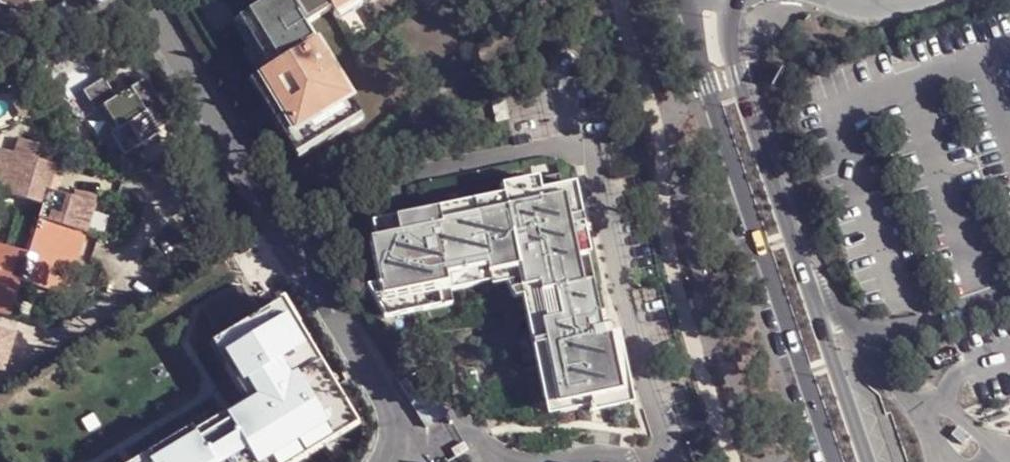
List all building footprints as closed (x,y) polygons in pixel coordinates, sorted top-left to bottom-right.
[(22,9),(23,3),(12,0),(0,0),(0,3),(22,9)] [(246,13),(277,63),(258,75),(290,128),(296,124),(313,150),(362,120),(304,26),(345,0),(267,0),(246,13)] [(104,83),(84,96),(96,116),(100,114),(114,137),(110,140),(123,161),(159,140),(157,137),(172,128),(145,85),(116,103),(104,83)] [(24,144),(19,142),(14,157),(0,153),(0,166),(16,171),(24,144)] [(37,223),(66,231),(84,238),(93,209),(75,203),(46,194),(54,169),(48,167),(52,152),(24,144),(16,171),(0,166),(0,196),(41,209),(37,223)] [(563,187),(560,176),(538,180),(541,192),(505,200),(507,208),(436,224),(434,213),(399,220),(401,234),(375,239),(369,240),(379,286),(383,306),(449,292),(472,288),(483,283),(502,272),(508,275),(522,274),(525,297),(535,296),(556,397),(560,415),(592,408),(590,396),(621,390),(612,351),(610,338),(603,339),(600,326),(592,285),(583,287),(563,187)] [(505,200),(541,192),(538,180),(501,186),(503,195),(433,211),(434,213),(436,224),(507,208),(505,200)] [(563,187),(583,287),(592,285),(596,284),(585,233),(592,232),(586,204),(580,206),(575,184),(563,187)] [(375,239),(401,234),(399,220),(398,217),(372,222),(375,239)] [(37,223),(27,256),(0,248),(0,317),(8,319),(19,285),(65,299),(84,238),(37,223)] [(522,274),(508,275),(505,280),(513,299),(522,298),(544,400),(556,397),(535,296),(525,297),(522,274)] [(383,306),(379,286),(366,289),(385,320),(451,306),(449,292),(383,306)] [(610,338),(612,351),(621,350),(615,323),(600,326),(603,339),(610,338)] [(346,431),(277,324),(212,358),(243,408),(145,461),(295,461),(346,431)] [(427,385),(408,397),(427,428),(447,416),(427,385)] [(621,390),(590,396),(592,408),(593,412),(624,406),(621,390)] [(466,443),(457,448),(461,455),(470,449),(466,443)]
